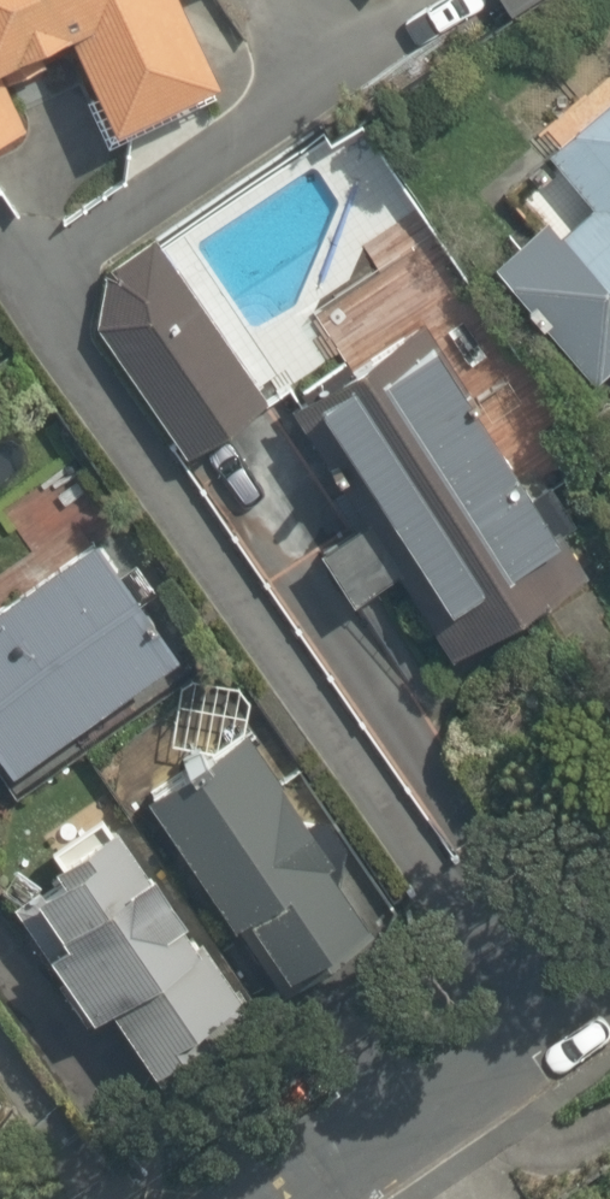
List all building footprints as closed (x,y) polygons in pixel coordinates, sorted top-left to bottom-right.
[(53,49),(104,150),(208,98),(159,0),(0,0),(0,76),(53,49)] [(509,29),(552,0),(489,0),(509,29)] [(26,140),(0,88),(0,153),(26,140)] [(597,197),(557,234),(609,292),(609,101),(555,151),(597,197)] [(423,234),(374,258),(407,325),(456,301),(423,234)] [(273,398),(158,236),(112,269),(100,329),(190,456),(273,398)] [(598,566),(429,323),(296,415),(465,658),(598,566)] [(102,534),(0,605),(0,738),(17,761),(181,648),(102,534)] [(241,916),(254,907),(293,963),(376,905),(337,849),(247,720),(150,787),(241,916)] [(206,939),(124,820),(22,891),(104,1010),(206,939)] [(250,1002),(206,939),(113,1003),(157,1066),(250,1002)]
